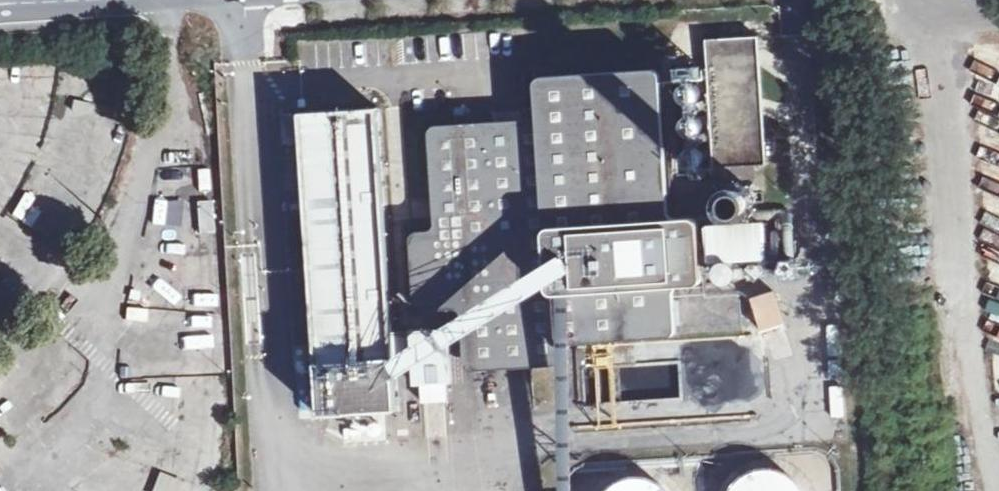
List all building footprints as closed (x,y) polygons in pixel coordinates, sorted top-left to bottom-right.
[(762,34),(707,37),(714,165),(769,163),(762,34)] [(674,217),(738,213),(731,205),(731,194),(735,187),(730,187),(729,189),(673,193),(668,111),(657,112),(654,80),(542,86),(545,126),(437,132),(444,237),(418,239),(423,305),(470,302),(474,365),(563,360),(563,339),(670,331),(668,280),(697,278),(694,224),(674,225),(674,217)] [(3,142),(33,150),(42,118),(12,110),(3,142)] [(307,188),(323,418),(401,412),(397,362),(395,335),(381,111),(303,117),(307,188)] [(731,205),(738,213),(746,215),(750,214),(755,211),(758,208),(761,203),(761,197),(760,192),(756,187),(753,185),(745,183),(739,185),(735,187),(731,194),(731,205)] [(703,265),(767,262),(764,221),(701,224),(703,265)] [(785,326),(775,292),(752,299),(762,332),(785,326)] [(416,361),(417,386),(456,384),(453,332),(414,334),(416,361)] [(395,335),(397,362),(416,361),(414,334),(395,335)] [(745,478),(739,484),(734,490),(804,490),(803,489),(798,482),(792,477),(784,473),(776,470),(768,470),(760,471),(752,473),(745,478)] [(610,490),(670,490),(668,488),(661,483),(654,480),(645,478),(637,477),(629,479),(621,482),(614,486),(610,490)]
